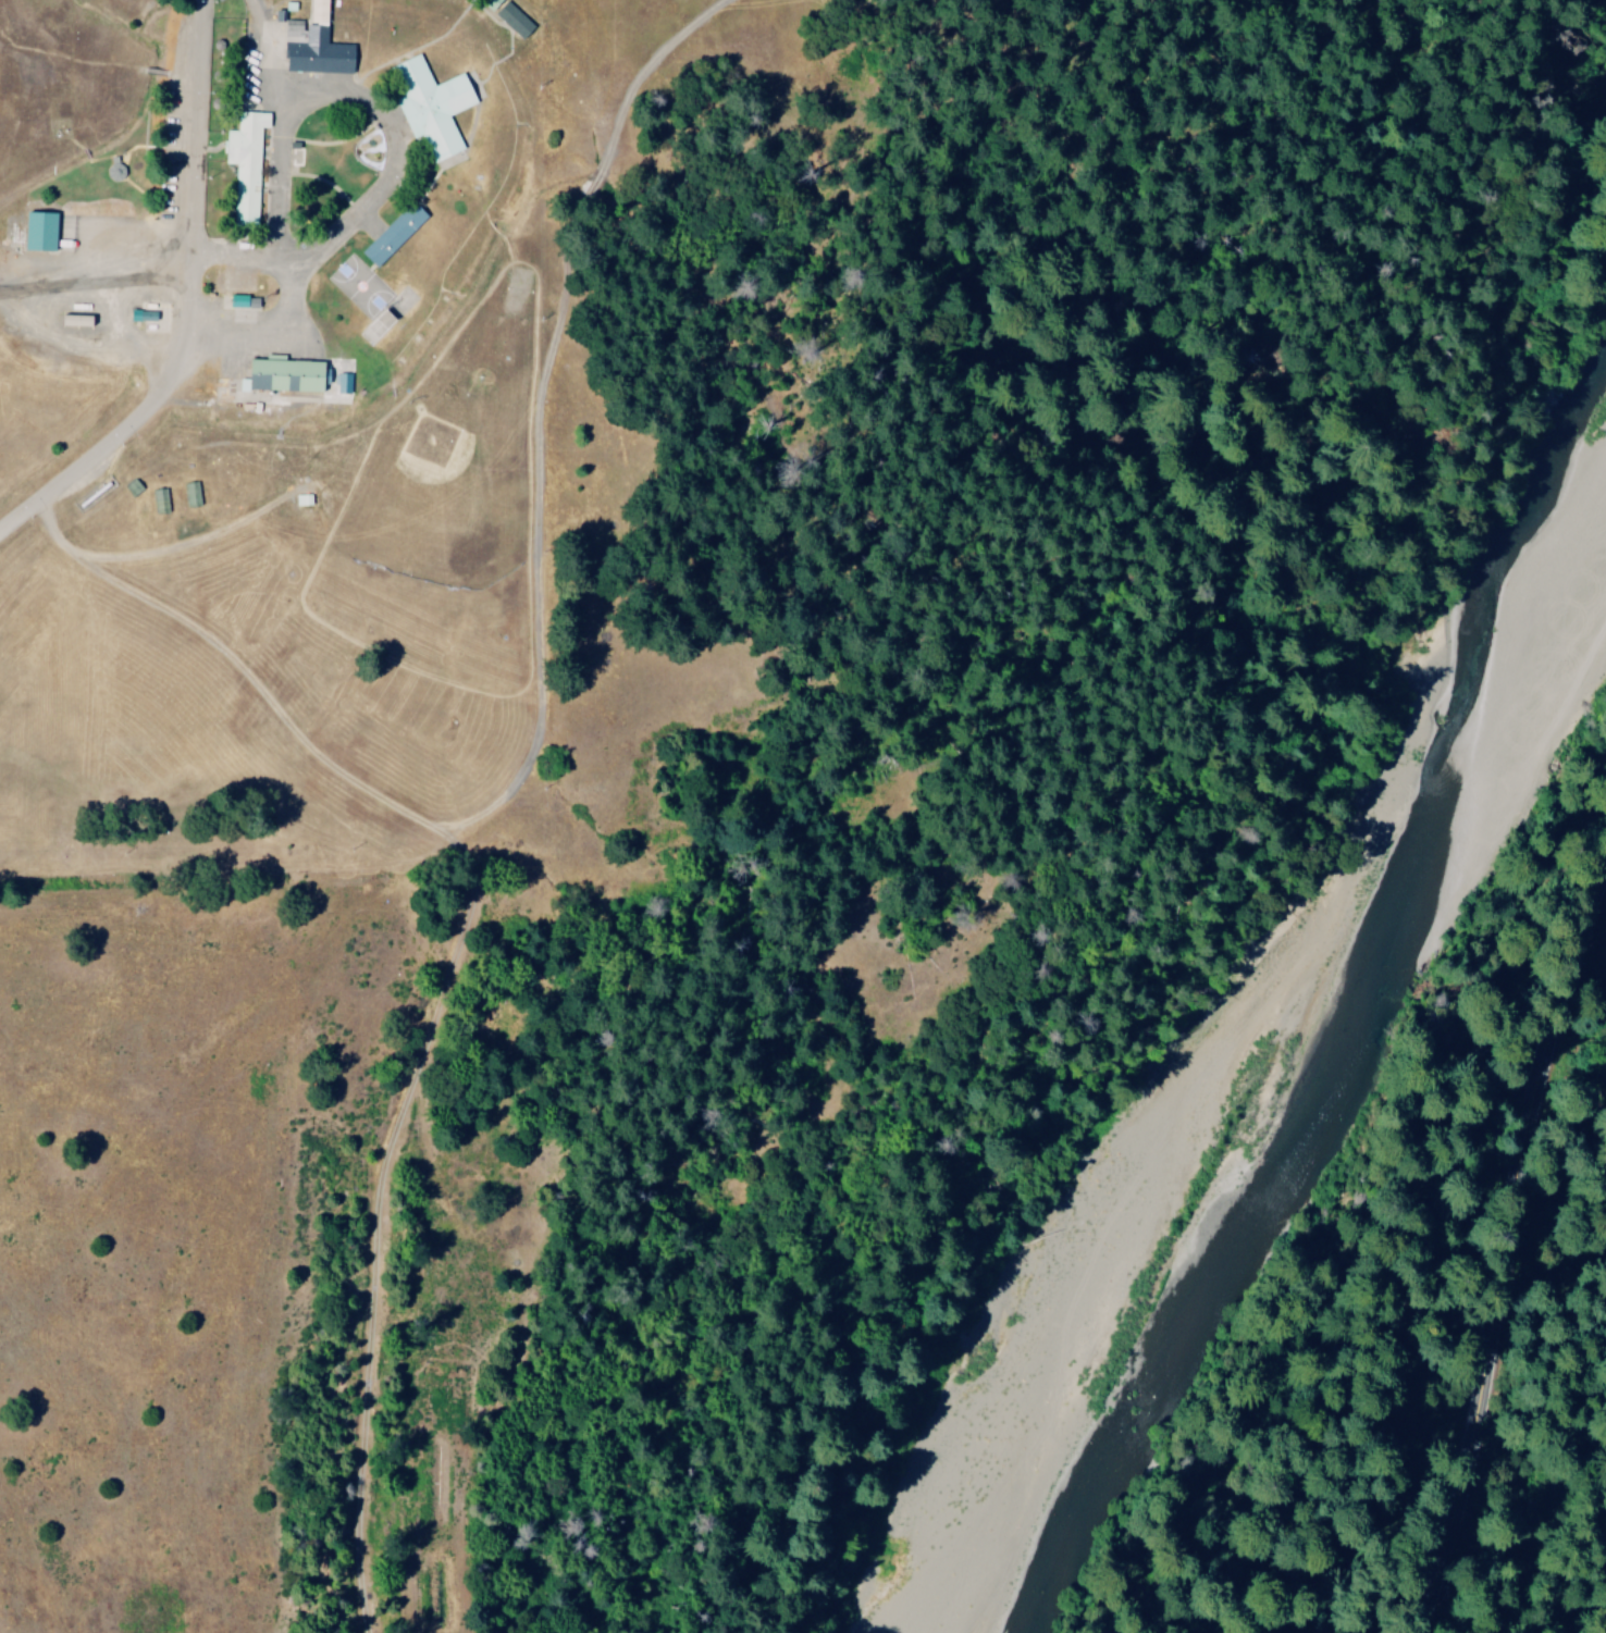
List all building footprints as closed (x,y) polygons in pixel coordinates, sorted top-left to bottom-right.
[(351,74),(351,44),(324,44),(325,0),(306,0),(305,21),(282,20),(281,72),(351,74)] [(487,12),(499,0),(476,0),(487,12)] [(492,15),(519,40),(531,27),(504,1),(492,15)] [(461,150),(447,115),(474,104),(461,73),(432,85),(419,54),(387,67),(399,96),(392,99),(409,139),(419,135),(431,163),(461,150)] [(259,128),(267,128),(268,113),(236,111),(236,131),(223,131),(222,164),(233,165),(231,224),(255,225),(259,128)] [(358,254),(374,269),(424,217),(408,201),(358,254)] [(21,250),(51,252),(53,213),(22,212),(21,250)] [(226,306),(244,307),(245,296),(227,295),(226,306)] [(87,327),(87,316),(58,315),(57,326),(87,327)] [(319,393),(320,371),(321,371),(322,362),(283,361),(283,356),(263,355),(262,360),(245,359),(243,390),(319,393)] [(334,394),(348,393),(348,374),(333,375),(334,394)]
